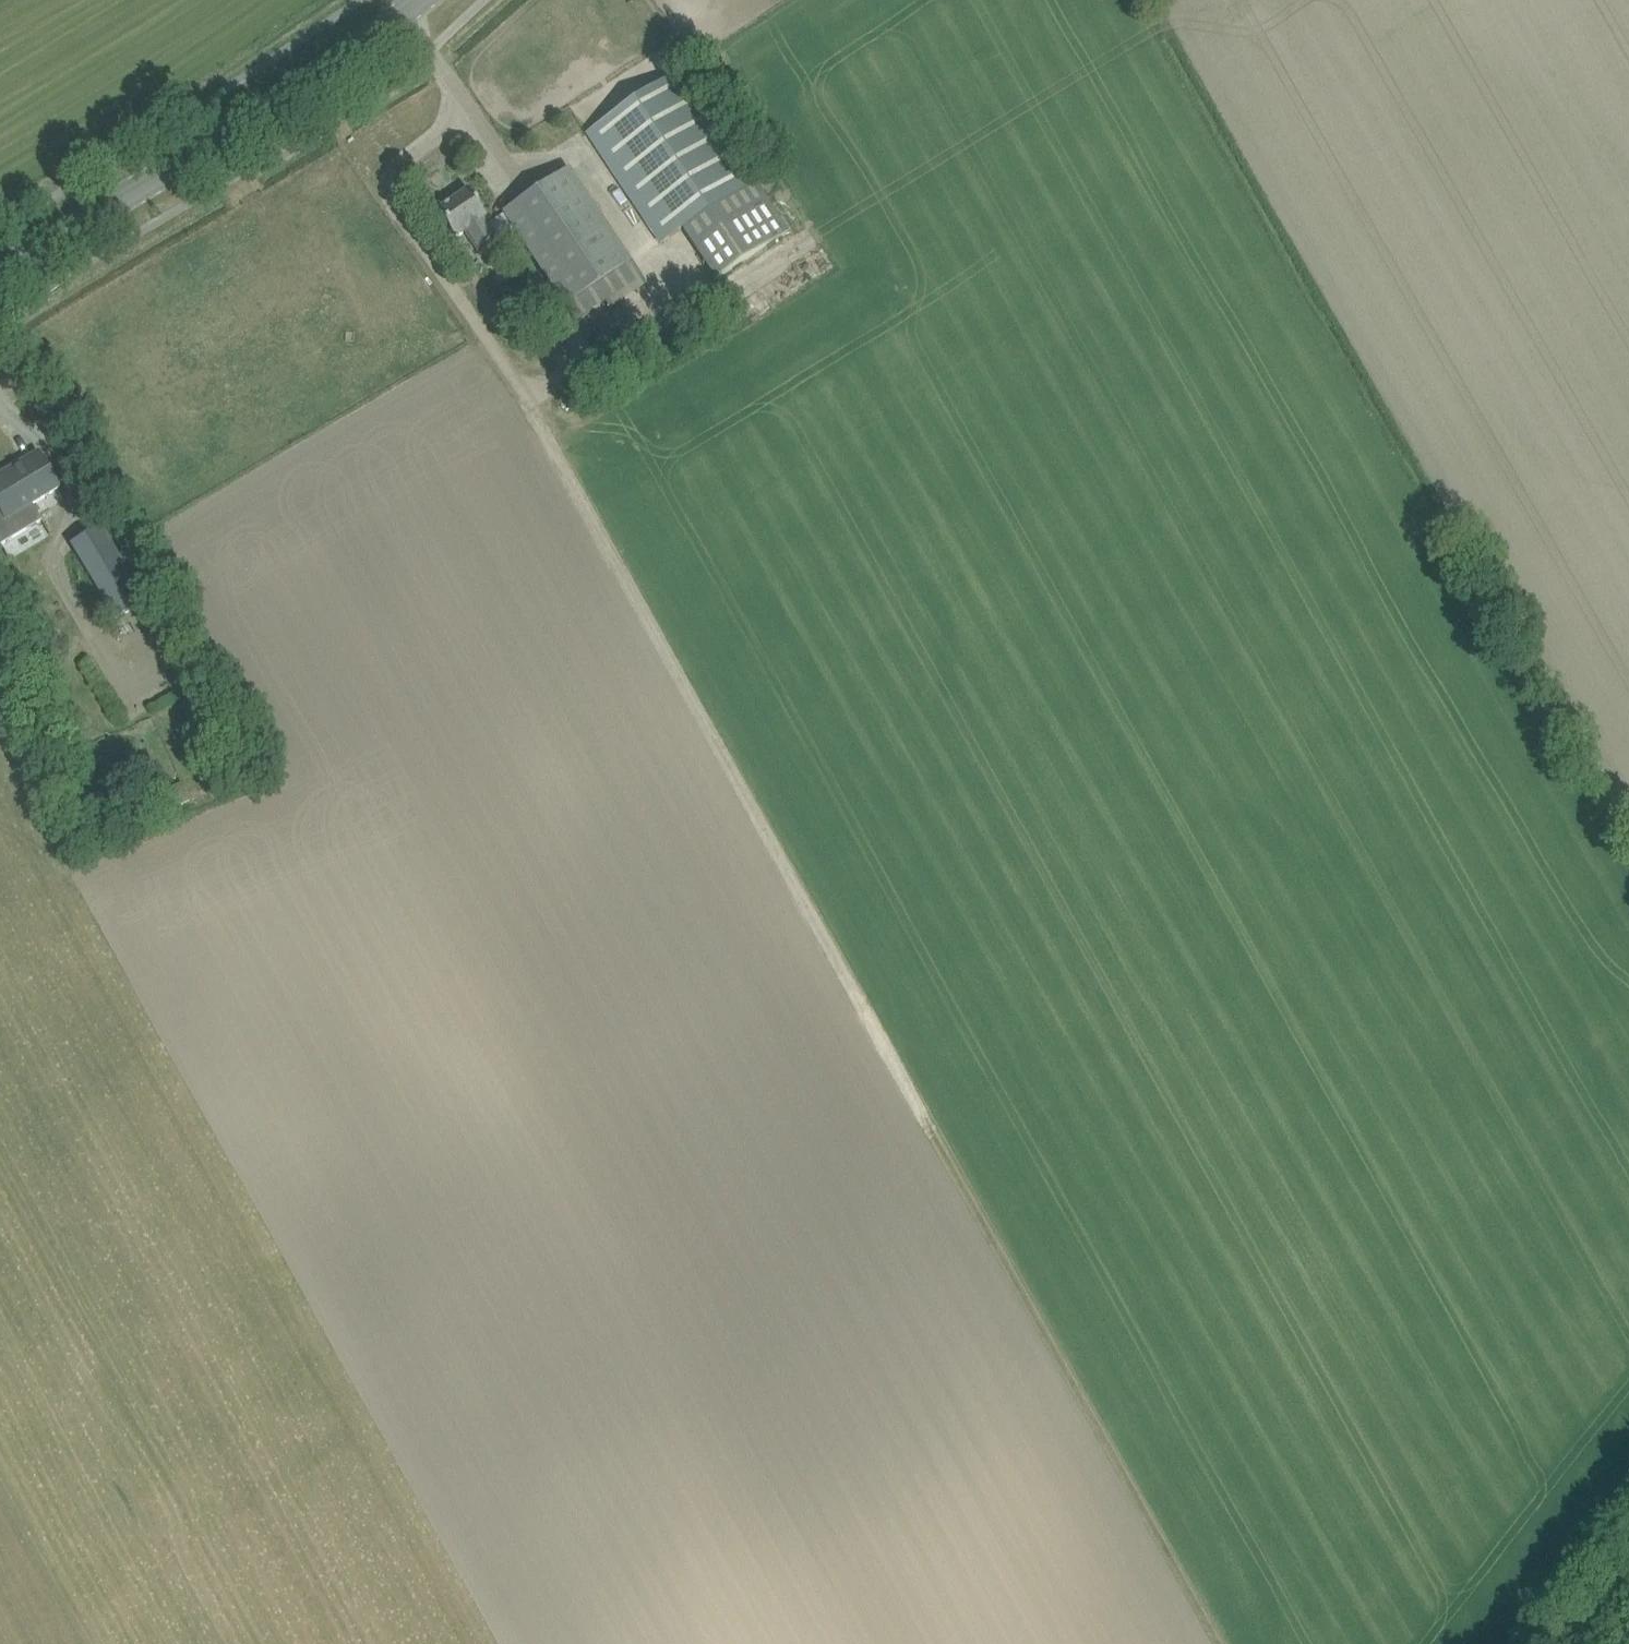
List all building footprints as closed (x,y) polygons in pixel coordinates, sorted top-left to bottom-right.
[(679,229),(714,282),(788,233),(753,180),(680,71),(586,133),(659,242),(679,229)] [(468,191),(437,212),(450,230),(455,239),(465,232),(480,255),(499,242),(498,240),(514,229),(565,306),(598,284),(626,265),(631,262),(581,189),(569,170),(503,214),(504,215),(487,226),(483,220),(486,218),(468,191)] [(59,489),(38,453),(0,476),(0,544),(41,519),(32,505),(59,489)] [(71,545),(115,619),(145,601),(100,526),(71,545)] [(174,808),(190,801),(181,783),(166,789),(174,808)]
